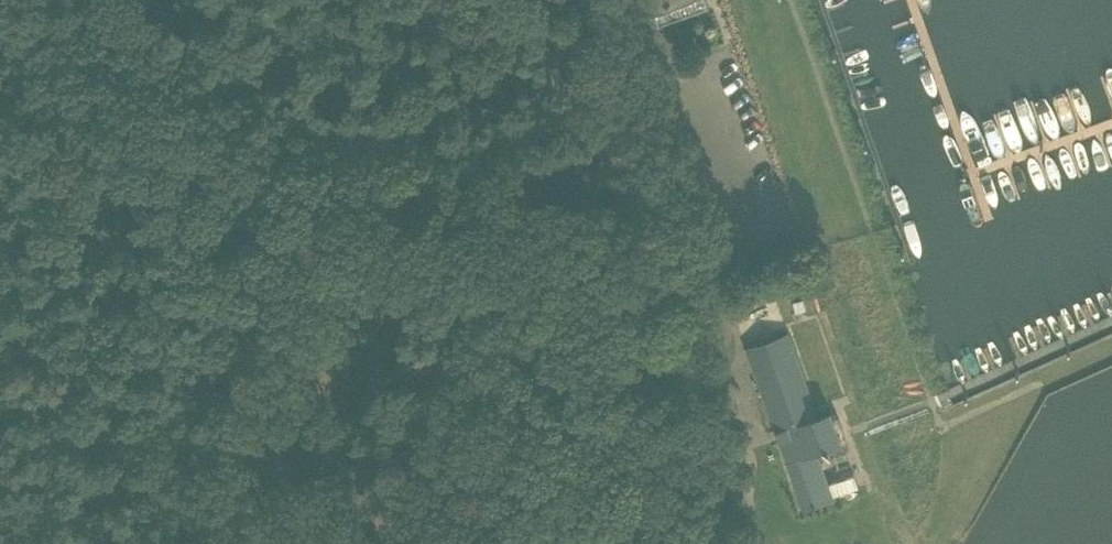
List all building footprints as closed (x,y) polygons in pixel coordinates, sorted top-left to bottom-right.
[(649,14),(651,19),(697,2),(696,0),(644,0),(649,14)] [(818,414),(817,413),(809,389),(788,331),(749,345),(803,508),(834,498),(817,451),(842,442),(830,409),(818,414)]
